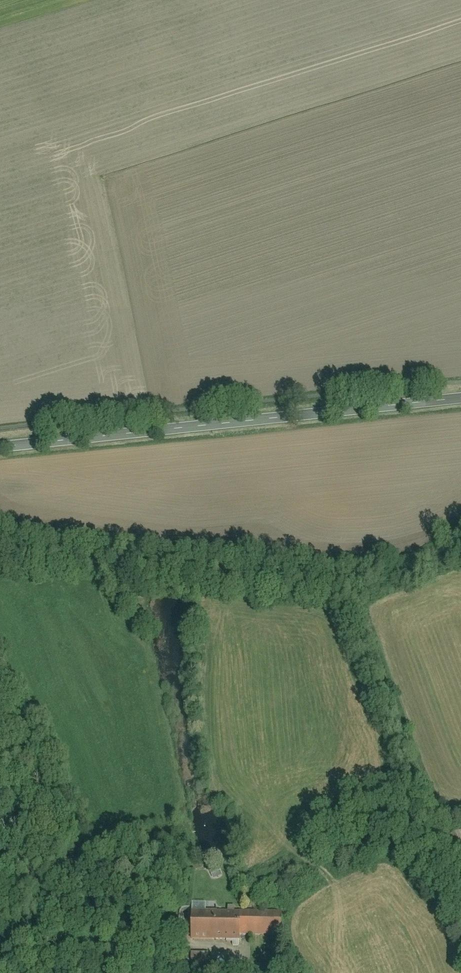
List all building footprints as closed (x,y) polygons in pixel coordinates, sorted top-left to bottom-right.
[(195,917),(195,945),(243,944),(243,936),(288,936),(288,910),(242,911),(242,916),(195,917)] [(241,972),(265,972),(249,962),(241,972)]
